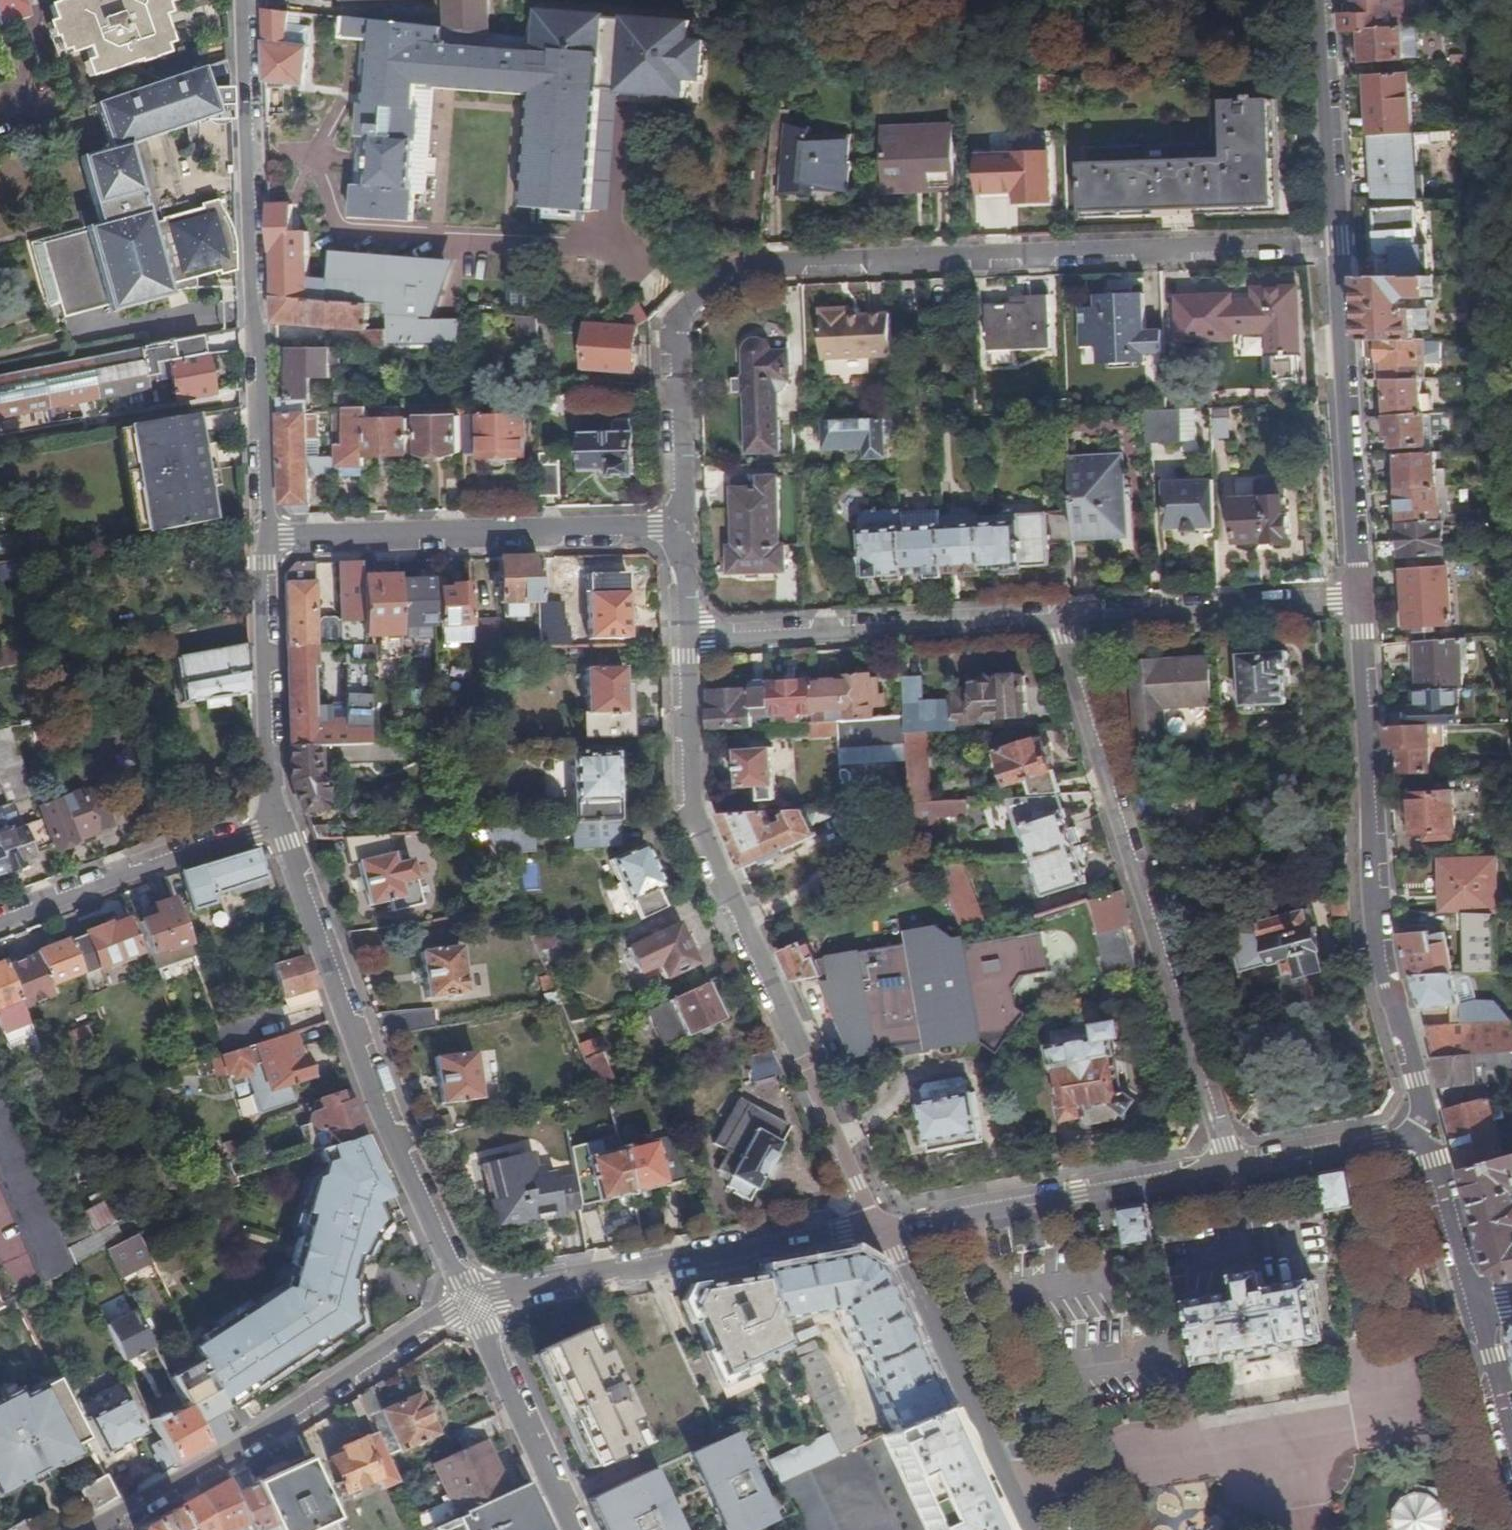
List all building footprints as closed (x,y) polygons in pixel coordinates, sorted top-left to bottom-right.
[(25,19),(20,0),(0,0),(0,26),(25,19)] [(48,7),(58,36),(61,35),(67,54),(85,47),(95,75),(133,61),(135,58),(136,63),(164,54),(152,18),(166,13),(161,0),(66,0),(48,7)] [(269,8),(289,10),(290,0),(269,0),(269,8)] [(449,28),(490,32),(489,0),(448,0),(449,28)] [(1344,12),(1345,31),(1362,30),(1404,27),(1407,27),(1406,9),(1408,7),(1408,0),(1355,0),(1355,11),(1344,12)] [(269,8),(266,8),(268,78),(306,81),(311,40),(309,40),(311,25),(289,22),(290,15),(289,10),(269,8)] [(602,87),(621,89),(621,91),(688,96),(689,79),(705,80),(709,39),(692,37),(693,20),(627,15),(626,17),(607,16),(607,14),(540,9),(538,38),(534,93),(525,205),(548,207),(586,209),(593,210),(602,87)] [(368,102),(363,102),(361,134),(372,135),(369,184),(357,183),(355,215),(413,219),(415,189),(415,187),(413,187),(417,138),(419,138),(421,106),(416,106),(419,83),(435,85),(534,93),(538,38),(518,35),(490,32),(449,28),(347,17),(345,36),(365,38),(361,78),(369,79),(368,102)] [(1364,61),(1406,58),(1404,27),(1362,30),(1364,61)] [(80,158),(89,193),(98,224),(99,231),(82,235),(80,228),(41,240),(58,304),(62,318),(63,318),(107,306),(107,309),(183,289),(184,281),(195,277),(217,271),(218,276),(235,271),(233,195),(198,204),(199,208),(162,218),(159,218),(159,220),(149,223),(128,145),(217,115),(215,108),(229,107),(229,88),(210,89),(207,80),(228,73),(224,60),(139,89),(117,97),(96,104),(110,149),(80,158)] [(1372,100),(1369,100),(1372,135),(1414,132),(1410,71),(1370,74),(1372,100)] [(1064,75),(1042,74),(1041,86),(1041,91),(1064,92),(1064,75)] [(1082,105),(1085,211),(1304,203),(1295,98),(1271,99),(1270,83),(1226,82),(1227,100),(1082,105)] [(419,138),(417,138),(413,187),(415,187),(415,189),(427,190),(435,85),(419,83),(416,106),(421,106),(419,138)] [(790,111),(775,108),(769,166),(783,168),(781,192),(805,195),(806,184),(849,188),(852,165),(849,164),(851,144),(826,142),(810,141),(811,127),(788,125),(790,111)] [(931,188),(955,187),(953,128),(929,129),(929,135),(886,137),(887,184),(931,183),(931,188)] [(1434,141),(1455,139),(1454,129),(1433,131),(1434,141)] [(852,134),(827,132),(826,142),(851,144),(852,134)] [(1414,132),(1372,135),(1376,198),(1422,198),(1419,172),(1417,132),(1414,132)] [(372,135),(361,134),(357,183),(369,184),(372,135)] [(1017,201),(1051,199),(1050,153),(980,156),(980,192),(1016,190),(1017,201)] [(293,204),(273,204),(275,296),(309,299),(309,270),(308,231),(294,231),(293,204)] [(586,209),(548,207),(547,219),(585,221),(586,209)] [(1391,259),(1377,259),(1378,275),(1430,275),(1429,257),(1420,257),(1417,207),(1376,210),(1378,245),(1378,248),(1379,250),(1380,252),(1383,253),(1384,253),(1391,253),(1391,259)] [(41,240),(30,243),(47,306),(58,304),(41,240)] [(327,272),(309,270),(309,299),(358,302),(387,305),(388,346),(462,346),(461,319),(461,318),(436,318),(466,262),(329,251),(327,272)] [(1378,275),(1360,275),(1364,338),(1417,339),(1417,329),(1430,329),(1429,308),(1416,308),(1415,307),(1407,308),(1406,301),(1413,295),(1434,295),(1433,275),(1430,275),(1378,275)] [(195,277),(184,281),(183,289),(194,289),(195,277)] [(1292,353),(1299,353),(1297,286),(1252,287),(1252,300),(1231,301),(1231,295),(1177,297),(1178,341),(1232,338),(1232,332),(1265,331),(1266,354),(1270,354),(1270,377),(1293,376),(1292,353)] [(1082,307),(1084,347),(1101,346),(1111,345),(1112,363),(1139,361),(1138,354),(1149,354),(1166,353),(1165,329),(1147,330),(1145,292),(1135,292),(1108,294),(1098,294),(1098,306),(1082,307)] [(989,350),(1051,347),(1050,294),(1028,295),(1028,302),(987,304),(989,350)] [(309,299),(275,296),(275,322),(364,330),(365,347),(388,346),(387,305),(309,299)] [(640,301),(628,308),(638,324),(650,316),(640,301)] [(851,306),(821,307),(823,357),(868,355),(894,354),(892,313),(851,314),(851,306)] [(518,315),(519,338),(537,337),(536,316),(518,315)] [(583,368),(634,371),(636,352),(636,344),(638,324),(587,320),(583,368)] [(0,375),(0,416),(55,406),(157,387),(153,363),(166,361),(174,402),(210,395),(200,336),(146,346),(78,359),(0,375)] [(1417,339),(1364,338),(1365,355),(1379,356),(1379,361),(1384,361),(1384,378),(1421,377),(1423,377),(1422,362),(1443,362),(1442,340),(1422,339),(1421,339),(1417,339)] [(737,386),(747,385),(749,445),(780,445),(778,384),(780,387),(781,388),(782,388),(784,388),(786,387),(787,386),(788,383),(788,380),(790,380),(789,351),(771,352),(771,349),(769,346),(767,343),(765,342),(762,340),(759,339),(756,339),(753,340),(750,342),(748,344),(746,346),(745,349),(745,353),(746,372),(736,372),(737,386)] [(1111,345),(1101,346),(1102,363),(1112,363),(1111,345)] [(291,348),(292,399),(278,399),(279,415),(306,414),(306,410),(305,400),(314,400),(314,377),(330,377),(330,347),(291,348)] [(1384,378),(1387,416),(1423,414),(1433,413),(1432,394),(1422,394),(1421,377),(1384,378)] [(479,414),(464,415),(465,454),(481,454),(481,456),(506,455),(527,455),(525,411),(510,412),(509,397),(494,398),(495,413),(479,413),(479,414)] [(459,416),(425,416),(425,405),(413,405),(413,417),(419,417),(420,453),(461,452),(459,416)] [(333,446),(340,446),(340,458),(340,466),(365,465),(365,452),(369,452),(370,452),(369,419),(368,407),(334,409),(334,413),(333,446)] [(1168,408),(1145,409),(1146,441),(1184,440),(1183,407),(1168,408)] [(1394,446),(1435,444),(1433,413),(1423,414),(1387,416),(1388,436),(1393,435),(1394,446)] [(306,414),(279,415),(280,459),(309,460),(309,457),(308,440),(318,440),(318,414),(306,414)] [(1231,415),(1213,417),(1216,437),(1233,435),(1231,415)] [(808,419),(793,420),(795,452),(826,451),(826,447),(865,446),(866,456),(885,455),(885,445),(898,444),(897,416),(896,416),(808,419)] [(183,417),(118,427),(139,534),(204,521),(198,494),(205,493),(195,442),(189,444),(183,417)] [(369,419),(370,452),(369,452),(369,456),(409,455),(408,419),(369,419)] [(636,468),(635,431),(584,432),(585,468),(613,468),(613,475),(635,475),(635,467),(636,468)] [(560,450),(541,451),(542,494),(562,494),(560,450)] [(1437,452),(1398,454),(1399,489),(1439,486),(1437,452)] [(506,455),(481,456),(481,464),(506,463),(506,455)] [(1070,457),(1071,480),(1074,543),(1074,545),(1135,542),(1132,487),(1123,487),(1121,456),(1070,457)] [(309,460),(280,459),(282,504),(292,514),(310,514),(309,503),(311,503),(310,477),(334,476),(340,467),(340,466),(340,458),(309,457),(309,460)] [(340,466),(340,467),(340,476),(365,475),(365,465),(340,466)] [(736,545),(731,545),(731,571),(786,569),(786,544),(781,543),(779,476),(761,476),(761,487),(734,488),(736,545)] [(1216,525),(1215,477),(1165,479),(1167,527),(1185,526),(1185,529),(1200,528),(1200,525),(1216,525)] [(1019,521),(981,523),(984,568),(1003,567),(1003,573),(1021,572),(1021,566),(1051,564),(1050,544),(1074,543),(1071,480),(1057,481),(1058,510),(1019,513),(1019,516),(1019,521)] [(1291,511),(1288,512),(1286,480),(1257,482),(1258,498),(1236,499),(1238,540),(1269,538),(1269,540),(1292,538),(1291,511)] [(1399,489),(1401,522),(1441,520),(1439,487),(1439,486),(1399,489)] [(941,509),(902,511),(903,522),(903,527),(942,525),(942,520),(941,509)] [(1479,517),(1480,523),(1490,525),(1490,517),(1479,517)] [(1401,522),(1402,541),(1377,542),(1378,559),(1446,556),(1445,520),(1441,520),(1401,522)] [(981,523),(942,525),(945,571),(965,569),(965,575),(982,574),(982,568),(984,568),(981,523)] [(942,525),(903,527),(905,573),(926,572),(926,578),(943,577),(943,571),(945,571),(942,525)] [(903,579),(903,573),(905,573),(903,527),(860,530),(863,575),(869,575),(870,576),(882,576),(883,574),(884,574),(885,580),(903,579)] [(1492,542),(1481,542),(1482,554),(1493,553),(1492,542)] [(524,616),(524,603),(538,603),(538,598),(538,588),(537,557),(498,558),(499,603),(503,603),(503,617),(524,616)] [(552,557),(537,557),(538,588),(550,587),(550,583),(553,578),(552,557)] [(0,566),(0,568),(2,580),(27,575),(25,561),(0,566)] [(359,562),(339,562),(342,622),(344,622),(342,647),(350,646),(364,646),(363,636),(360,577),(359,562)] [(284,575),(286,623),(287,648),(314,648),(342,647),(344,622),(342,622),(337,622),(336,620),(335,619),(333,618),(322,619),(320,619),(319,621),(318,623),(314,623),(313,584),(312,583),(312,563),(294,564),(284,575)] [(1449,567),(1404,570),(1407,626),(1453,623),(1449,567)] [(629,638),(626,573),(586,574),(587,640),(629,638)] [(396,576),(360,577),(363,636),(378,635),(378,645),(399,645),(396,576)] [(430,624),(433,624),(431,580),(399,581),(400,624),(403,624),(404,639),(430,639),(430,624)] [(438,591),(440,642),(470,641),(470,620),(469,586),(449,587),(449,591),(438,591)] [(538,598),(538,603),(539,618),(551,617),(550,598),(538,598)] [(498,619),(470,620),(470,641),(471,649),(497,648),(499,648),(498,619)] [(553,630),(539,630),(540,647),(553,647),(553,630)] [(1461,638),(1417,641),(1418,690),(1458,689),(1462,689),(1461,638)] [(174,660),(182,704),(248,694),(246,645),(174,660)] [(349,659),(372,659),(370,722),(370,745),(394,744),(404,744),(399,645),(378,645),(364,646),(350,646),(349,659)] [(0,650),(0,668),(16,665),(13,648),(0,650)] [(287,650),(289,695),(291,747),(314,747),(321,746),(332,746),(370,745),(370,722),(346,721),(312,722),(312,718),(314,718),(312,667),(315,667),(314,648),(287,648),(287,650)] [(497,648),(471,649),(471,663),(497,662),(497,648)] [(1291,654),(1288,652),(1241,655),(1244,705),(1284,703),(1282,677),(1291,676),(1292,674),(1291,654)] [(372,659),(349,659),(346,721),(370,722),(372,659)] [(1136,719),(1137,738),(1170,736),(1169,708),(1215,705),(1211,659),(1133,663),(1136,719)] [(587,714),(584,715),(585,738),(632,737),(631,712),(626,712),(624,668),(586,668),(587,714)] [(923,677),(903,678),(906,716),(907,716),(908,733),(927,732),(958,730),(958,725),(985,723),(985,718),(1028,715),(1026,675),(1020,675),(1018,673),(1008,673),(1006,676),(974,678),(975,688),(975,695),(955,696),(955,701),(924,703),(923,677)] [(850,677),(814,679),(816,711),(817,721),(825,721),(830,720),(830,709),(842,709),(843,720),(874,718),(873,704),(885,704),(884,695),(879,695),(878,679),(872,679),(871,676),(865,676),(863,674),(852,675),(850,677)] [(1504,675),(1492,675),(1494,688),(1505,687),(1504,675)] [(814,679),(771,682),(773,712),(790,712),(790,716),(801,716),(801,711),(816,711),(814,679)] [(752,688),(710,690),(711,727),(772,724),(771,712),(773,712),(771,682),(752,683),(752,688)] [(1413,709),(1387,710),(1388,726),(1443,725),(1460,724),(1458,689),(1418,690),(1418,707),(1413,707),(1413,709)] [(842,709),(830,709),(830,720),(838,720),(843,720),(842,709)] [(843,720),(838,720),(840,749),(847,749),(909,744),(908,733),(907,716),(906,716),(874,718),(843,720)] [(810,733),(825,733),(825,721),(817,721),(809,722),(810,733)] [(1430,746),(1444,746),(1443,725),(1388,726),(1389,746),(1400,747),(1399,768),(1401,769),(1402,770),(1430,770),(1430,746)] [(0,728),(0,789),(5,804),(11,802),(18,800),(33,794),(8,728),(8,727),(0,728)] [(486,731),(474,731),(474,742),(487,741),(486,731)] [(908,733),(909,744),(913,801),(931,801),(927,732),(908,733)] [(1009,783),(1028,778),(1034,794),(1061,793),(1054,768),(1044,736),(999,750),(1009,783)] [(370,745),(332,746),(333,763),(395,761),(394,744),(370,745)] [(321,746),(314,747),(315,779),(323,783),(321,746)] [(291,747),(292,783),(302,809),(318,810),(324,804),(324,799),(323,784),(323,783),(315,779),(314,747),(291,747)] [(761,799),(778,799),(774,747),(738,749),(741,786),(760,785),(761,799)] [(847,749),(840,749),(841,769),(848,769),(847,749)] [(569,802),(572,800),(572,823),(617,820),(617,754),(571,755),(571,788),(570,786),(567,785),(565,785),(562,785),(560,786),(559,787),(557,789),(556,791),(556,793),(555,796),(556,798),(558,801),(560,802),(562,803),(564,803),(567,803),(569,802)] [(1317,759),(1310,759),(1311,779),(1318,779),(1317,759)] [(848,769),(841,769),(842,792),(850,791),(853,787),(852,772),(848,769)] [(1456,812),(1488,810),(1487,774),(1431,776),(1432,792),(1413,793),(1415,833),(1428,833),(1428,839),(1454,837),(1454,831),(1457,831),(1456,812)] [(98,785),(89,789),(105,829),(112,826),(98,785)] [(89,789),(38,808),(53,846),(53,847),(105,829),(89,789)] [(0,805),(0,865),(3,872),(3,871),(21,865),(19,862),(31,858),(30,854),(53,846),(38,808),(33,794),(18,800),(27,826),(20,828),(11,802),(5,804),(0,805)] [(714,799),(714,803),(719,813),(742,812),(741,798),(714,799)] [(969,813),(968,798),(931,801),(913,801),(922,824),(940,823),(940,815),(969,813)] [(742,812),(719,813),(744,869),(818,833),(814,823),(832,814),(829,807),(790,809),(794,815),(775,824),(768,810),(742,812)] [(1065,809),(1022,823),(1034,859),(1076,846),(1075,843),(1082,841),(1077,826),(1071,828),(1065,809)] [(574,846),(618,844),(617,820),(572,823),(574,846)] [(503,839),(489,839),(492,846),(530,844),(529,825),(502,827),(503,839)] [(532,825),(529,825),(530,844),(492,846),(497,856),(534,854),(532,825)] [(325,827),(309,827),(313,839),(326,839),(325,827)] [(502,827),(485,828),(489,838),(489,839),(503,839),(502,827)] [(485,828),(470,829),(470,839),(489,838),(485,828)] [(410,859),(395,863),(387,835),(343,838),(349,863),(357,862),(368,905),(386,901),(386,902),(390,901),(393,911),(422,903),(410,859)] [(642,844),(610,859),(628,901),(632,899),(641,918),(666,906),(658,888),(660,887),(642,844)] [(1082,846),(1077,848),(1076,846),(1034,859),(1046,895),(1088,882),(1083,864),(1087,862),(1082,846)] [(213,895),(266,878),(257,853),(256,850),(182,873),(194,911),(216,905),(213,895)] [(1499,854),(1443,857),(1443,911),(1466,912),(1496,912),(1500,912),(1499,854)] [(31,858),(19,862),(21,865),(22,867),(33,863),(31,858)] [(962,862),(937,863),(956,909),(962,923),(987,920),(962,862)] [(523,887),(538,888),(538,863),(524,863),(523,887)] [(1331,865),(1334,914),(1351,914),(1348,864),(1331,865)] [(1102,933),(1115,975),(1142,967),(1128,925),(1135,924),(1124,889),(1093,898),(1104,932),(1102,933)] [(142,920),(138,922),(154,969),(193,957),(173,898),(151,905),(152,907),(155,916),(142,920)] [(628,902),(620,906),(629,924),(641,918),(632,899),(628,901),(628,902)] [(1303,902),(1293,904),(1295,912),(1305,909),(1303,902)] [(152,907),(139,911),(142,920),(155,916),(152,907)] [(1242,971),(1284,960),(1286,969),(1299,966),(1301,973),(1302,976),(1327,969),(1321,950),(1323,950),(1318,926),(1315,927),(1310,908),(1305,909),(1295,912),(1230,929),(1242,971)] [(1401,932),(1431,930),(1443,973),(1469,972),(1466,912),(1443,911),(1438,911),(1438,923),(1417,922),(1417,910),(1400,909),(1401,932)] [(1438,911),(1417,910),(1417,922),(1438,923),(1438,911)] [(1496,912),(1466,912),(1469,972),(1473,972),(1499,972),(1496,912)] [(85,935),(70,942),(83,974),(90,991),(106,984),(99,969),(141,953),(127,920),(109,927),(107,924),(84,933),(85,935)] [(645,939),(627,948),(639,973),(657,965),(664,979),(697,963),(677,921),(644,937),(645,939)] [(803,944),(782,953),(794,979),(823,974),(826,980),(834,979),(841,1018),(853,1016),(855,1026),(844,1029),(855,1054),(980,1032),(982,1039),(1000,1051),(1029,1011),(1020,1002),(1017,984),(1027,975),(1054,970),(1047,930),(969,944),(967,935),(958,937),(939,926),(909,932),(911,942),(816,960),(810,943),(803,946),(803,944)] [(1401,932),(1402,934),(1413,973),(1443,973),(1431,930),(1401,932)] [(555,933),(531,935),(537,949),(557,947),(555,933)] [(36,955),(6,967),(20,999),(22,1004),(31,1001),(32,1005),(51,997),(49,994),(55,991),(52,986),(83,974),(70,942),(68,939),(36,952),(36,955)] [(426,998),(467,992),(460,946),(420,951),(426,998)] [(304,956),(270,966),(282,998),(315,989),(304,956)] [(543,962),(535,964),(543,993),(555,990),(543,962)] [(0,965),(0,1013),(4,1012),(2,1007),(20,999),(6,967),(5,963),(0,965)] [(1299,966),(1286,969),(1288,976),(1301,973),(1299,966)] [(1413,973),(1422,1009),(1452,1004),(1453,1023),(1511,1020),(1511,1019),(1499,1005),(1489,1006),(1486,1000),(1476,1000),(1473,972),(1469,972),(1443,973),(1413,973)] [(722,1018),(705,982),(664,1001),(645,1005),(660,1038),(681,1028),(685,1035),(722,1018)] [(315,989),(282,998),(284,1005),(285,1005),(288,1013),(320,1003),(315,989)] [(555,990),(543,993),(547,1006),(561,1004),(555,990)] [(279,1007),(281,1015),(288,1013),(285,1005),(284,1005),(279,1007)] [(435,1008),(378,1018),(384,1035),(438,1026),(435,1008)] [(216,1027),(216,1028),(225,1054),(261,1043),(251,1016),(216,1027)] [(853,1016),(841,1018),(844,1029),(855,1026),(853,1016)] [(1123,1034),(1120,1019),(1097,1024),(1099,1037),(1056,1045),(1052,1045),(1063,1116),(1086,1113),(1086,1116),(1095,1122),(1118,1117),(1124,1109),(1126,1110),(1134,1099),(1123,1089),(1114,1036),(1123,1034)] [(1426,1024),(1444,1087),(1487,1081),(1511,1079),(1511,1020),(1453,1023),(1426,1024)] [(1091,1023),(1053,1030),(1056,1045),(1099,1037),(1097,1024),(1091,1025),(1091,1023)] [(86,1025),(65,1034),(74,1054),(95,1046),(86,1025)] [(681,1028),(660,1038),(664,1045),(685,1035),(681,1028)] [(261,1043),(225,1054),(231,1072),(232,1075),(236,1077),(247,1074),(249,1070),(248,1067),(261,1063),(270,1091),(312,1078),(305,1057),(298,1059),(296,1053),(297,1049),(292,1033),(261,1043)] [(772,1049),(745,1056),(753,1085),(785,1076),(772,1049)] [(441,1103),(481,1098),(475,1050),(434,1056),(441,1103)] [(601,1052),(585,1058),(600,1092),(607,1091),(616,1088),(601,1052)] [(225,1054),(213,1057),(216,1070),(226,1068),(227,1073),(231,1072),(225,1054)] [(270,1091),(261,1063),(248,1067),(249,1070),(250,1075),(248,1075),(254,1094),(260,1113),(295,1102),(290,1085),(270,1091)] [(226,1068),(216,1070),(218,1076),(227,1073),(226,1068)] [(928,1140),(930,1140),(931,1150),(984,1140),(982,1131),(983,1131),(975,1090),(970,1091),(968,1078),(963,1074),(927,1080),(924,1086),(926,1099),(921,1100),(928,1140)] [(1487,1081),(1444,1087),(1467,1169),(1509,1157),(1487,1081)] [(329,1143),(367,1131),(361,1116),(353,1097),(342,1101),(338,1090),(313,1098),(316,1109),(311,1110),(308,1121),(317,1127),(320,1126),(321,1128),(323,1127),(329,1143)] [(251,1094),(257,1114),(260,1113),(254,1094),(251,1094)] [(753,1188),(755,1188),(789,1126),(739,1098),(714,1143),(728,1151),(718,1169),(731,1176),(726,1185),(734,1189),(733,1191),(748,1199),(753,1188)] [(217,1332),(193,1346),(200,1360),(222,1404),(311,1350),(314,1354),(359,1324),(358,1322),(356,1316),(354,1310),(354,1304),(353,1297),(353,1291),(353,1285),(354,1281),(349,1280),(356,1255),(360,1256),(361,1255),(364,1249),(367,1244),(370,1239),(374,1234),(378,1229),(383,1225),(387,1221),(378,1201),(389,1196),(378,1172),(385,1169),(367,1131),(329,1143),(316,1147),(325,1165),(320,1178),(314,1180),(284,1290),(254,1310),(250,1305),(213,1327),(217,1332)] [(654,1139),(620,1147),(631,1192),(684,1179),(669,1134),(654,1138),(654,1139)] [(583,1143),(568,1145),(573,1177),(577,1203),(578,1204),(596,1199),(597,1199),(631,1192),(620,1147),(617,1136),(599,1139),(602,1152),(586,1155),(583,1143)] [(599,1139),(583,1143),(586,1155),(602,1152),(599,1139)] [(562,1209),(561,1206),(577,1203),(573,1177),(535,1185),(528,1152),(481,1163),(490,1200),(493,1199),(499,1222),(524,1217),(523,1214),(550,1209),(550,1211),(562,1209)] [(1509,1157),(1467,1169),(1496,1268),(1511,1279),(1511,1156),(1509,1157)] [(1322,1172),(1329,1209),(1357,1204),(1351,1167),(1322,1172)] [(224,1180),(227,1187),(237,1182),(234,1175),(224,1180)] [(89,1233),(112,1223),(102,1201),(80,1211),(89,1233)] [(1119,1245),(1154,1239),(1148,1203),(1120,1208),(1121,1213),(1114,1214),(1119,1245)] [(71,1232),(62,1237),(68,1248),(76,1243),(71,1232)] [(137,1234),(106,1250),(116,1269),(118,1274),(149,1258),(137,1234)] [(76,1243),(68,1248),(76,1267),(78,1266),(77,1265),(101,1252),(92,1235),(90,1236),(76,1243)] [(777,1320),(836,1308),(856,1351),(862,1365),(891,1429),(938,1409),(909,1345),(903,1331),(873,1267),(850,1254),(761,1271),(762,1276),(777,1320)] [(1299,1344),(1326,1339),(1315,1279),(1266,1288),(1263,1270),(1236,1275),(1239,1292),(1191,1300),(1202,1360),(1229,1356),(1229,1358),(1300,1346),(1299,1344)] [(767,1355),(767,1353),(788,1344),(777,1320),(762,1276),(699,1287),(688,1305),(701,1333),(720,1375),(767,1355)] [(97,1306),(122,1362),(151,1349),(126,1293),(97,1306)] [(591,1466),(644,1442),(591,1325),(538,1350),(591,1466)] [(1305,1347),(1297,1349),(1299,1357),(1307,1356),(1305,1347)] [(818,1348),(795,1358),(831,1437),(839,1453),(862,1442),(818,1348)] [(1234,1359),(1236,1381),(1296,1374),(1294,1353),(1234,1359)] [(168,1371),(186,1406),(206,1446),(234,1430),(222,1404),(200,1360),(176,1374),(174,1369),(168,1371)] [(11,1478),(15,1485),(57,1463),(53,1456),(87,1439),(61,1386),(57,1379),(22,1397),(19,1390),(0,1400),(0,1484),(11,1478)] [(79,1402),(86,1417),(125,1398),(118,1383),(79,1402)] [(370,1388),(359,1395),(368,1417),(381,1410),(382,1410),(370,1388)] [(382,1410),(381,1410),(400,1452),(439,1434),(419,1393),(382,1410)] [(122,1445),(147,1433),(129,1397),(87,1417),(106,1453),(110,1452),(112,1457),(125,1451),(122,1445)] [(163,1414),(152,1419),(161,1437),(174,1464),(206,1446),(186,1406),(165,1416),(163,1414)] [(790,1512),(799,1529),(994,1529),(953,1441),(938,1409),(891,1429),(862,1442),(839,1453),(776,1481),(790,1512)] [(368,1417),(376,1433),(387,1458),(400,1452),(381,1410),(368,1417)] [(497,1412),(456,1431),(464,1449),(487,1438),(506,1430),(497,1412)] [(590,1497),(605,1529),(750,1529),(790,1512),(776,1481),(769,1465),(749,1423),(717,1438),(590,1497)] [(329,1461),(329,1462),(334,1473),(328,1476),(323,1473),(316,1477),(327,1501),(377,1479),(382,1490),(399,1483),(397,1478),(387,1458),(376,1433),(340,1449),(343,1455),(329,1461)] [(161,1437),(147,1444),(161,1472),(174,1464),(161,1437)] [(839,1453),(831,1437),(769,1465),(776,1481),(839,1453)] [(464,1449),(433,1463),(457,1515),(512,1490),(512,1488),(506,1491),(492,1460),(496,1457),(487,1438),(464,1449)] [(255,1484),(275,1525),(277,1529),(319,1529),(337,1522),(327,1501),(316,1477),(312,1470),(308,1461),(255,1484)] [(329,1462),(312,1470),(316,1477),(323,1473),(328,1476),(334,1473),(329,1462)] [(105,1475),(80,1489),(92,1511),(117,1497),(105,1475)] [(228,1479),(202,1494),(215,1521),(242,1509),(235,1493),(228,1479)] [(512,1490),(457,1515),(425,1529),(551,1529),(542,1511),(529,1482),(512,1490)] [(242,1509),(248,1521),(252,1529),(265,1529),(275,1525),(255,1484),(235,1493),(242,1509)] [(1409,1487),(1412,1493),(1418,1492),(1424,1491),(1430,1493),(1436,1495),(1441,1499),(1445,1504),(1448,1509),(1448,1511),(1455,1506),(1440,1486),(1437,1486),(1413,1485),(1409,1487)] [(1418,1492),(1412,1493),(1406,1496),(1402,1501),(1398,1506),(1396,1512),(1395,1518),(1396,1524),(1398,1529),(1446,1529),(1447,1528),(1449,1522),(1449,1515),(1448,1511),(1448,1509),(1445,1504),(1441,1499),(1436,1495),(1430,1493),(1424,1491),(1418,1492)] [(175,1510),(184,1529),(219,1529),(215,1521),(202,1494),(175,1510)] [(175,1510),(143,1528),(142,1529),(184,1529),(175,1510)] [(9,1529),(29,1529),(24,1522),(9,1529)]
